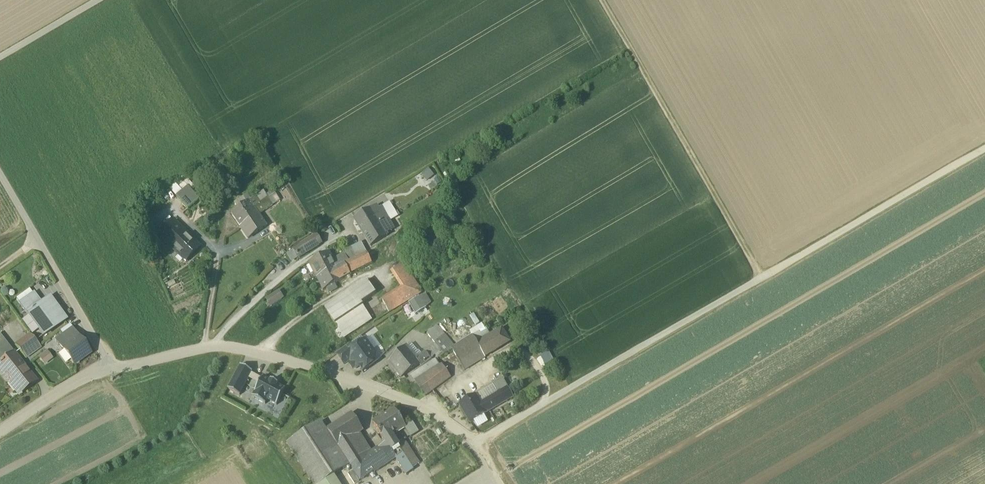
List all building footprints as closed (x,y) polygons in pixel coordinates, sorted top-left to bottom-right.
[(430,169),(422,173),(426,181),(434,177),(430,169)] [(176,198),(188,211),(199,201),(187,188),(176,198)] [(253,200),(257,206),(266,200),(261,193),(250,200),(251,201),(253,200)] [(276,193),(270,197),(275,204),(281,200),(276,193)] [(233,203),(237,209),(240,207),(239,205),(245,201),(244,199),(248,196),(246,194),(233,203)] [(249,201),(250,202),(251,201),(250,200),(248,196),(244,199),(245,201),(239,205),(240,207),(249,201)] [(270,206),(266,200),(257,206),(258,208),(255,210),(258,214),(270,206)] [(231,213),(241,227),(249,221),(246,217),(247,216),(246,213),(254,208),(250,202),(249,201),(240,207),(237,209),(231,213)] [(385,209),(390,217),(395,213),(390,205),(384,208),(385,209)] [(372,211),(379,223),(387,219),(390,217),(385,209),(377,213),(374,207),(370,209),(371,211),(372,211)] [(255,210),(254,208),(246,213),(247,216),(246,217),(249,221),(241,227),(248,238),(266,226),(258,214),(255,210)] [(363,234),(379,224),(379,223),(372,211),(371,211),(355,221),(363,234)] [(379,223),(379,224),(386,235),(394,231),(393,230),(392,231),(389,227),(391,226),(387,219),(379,223)] [(158,236),(173,250),(178,244),(181,246),(190,237),(173,221),(158,236)] [(387,237),(386,235),(379,224),(363,234),(371,247),(387,237)] [(293,250),(298,259),(318,247),(317,246),(321,243),(317,235),(302,245),(293,250)] [(173,250),(185,262),(200,247),(190,237),(181,246),(178,244),(173,250)] [(357,247),(362,257),(367,254),(362,245),(357,247)] [(345,255),(349,263),(357,259),(351,249),(343,253),(345,255)] [(317,279),(338,268),(334,261),(329,253),(309,263),(317,279)] [(344,266),(350,275),(372,264),(367,254),(362,257),(357,259),(349,263),(344,266)] [(345,255),(334,261),(338,268),(344,266),(349,263),(345,255)] [(390,313),(422,294),(403,265),(393,271),(404,289),(383,303),(390,313)] [(350,275),(344,266),(338,268),(317,279),(323,292),(350,276),(350,275)] [(335,334),(338,339),(342,337),(344,339),(372,321),(362,304),(376,295),(367,282),(325,310),(339,331),(335,334)] [(15,298),(20,304),(32,296),(27,289),(15,298)] [(267,301),(272,307),(282,300),(277,294),(267,301)] [(20,304),(27,314),(40,305),(33,295),(32,296),(20,304)] [(427,295),(419,297),(427,309),(431,303),(427,295)] [(409,303),(416,315),(427,309),(419,297),(409,303)] [(38,330),(43,336),(65,320),(49,298),(40,305),(27,314),(28,316),(38,330)] [(32,335),(38,330),(28,316),(22,320),(32,335)] [(469,332),(473,337),(486,329),(482,324),(469,332)] [(63,335),(69,344),(78,337),(72,329),(69,325),(60,331),(63,335)] [(426,334),(429,337),(436,331),(452,350),(455,348),(437,325),(426,334)] [(486,329),(473,337),(455,348),(452,350),(460,364),(481,351),(485,358),(498,350),(510,343),(502,329),(490,336),(486,329)] [(429,337),(443,355),(452,350),(436,331),(429,337)] [(15,345),(26,358),(35,351),(33,348),(38,345),(36,342),(35,341),(29,335),(15,345)] [(56,340),(74,365),(89,354),(78,337),(69,344),(63,335),(56,340)] [(361,336),(349,345),(353,350),(364,341),(361,336)] [(372,336),(365,341),(373,351),(380,346),(372,336)] [(15,355),(0,337),(0,366),(15,355)] [(359,368),(363,372),(369,367),(367,364),(375,359),(371,353),(373,351),(365,341),(364,341),(353,350),(350,352),(354,358),(350,360),(350,361),(357,369),(359,368)] [(411,344),(406,348),(416,360),(422,355),(419,350),(418,351),(411,344)] [(337,354),(344,365),(350,361),(350,360),(354,358),(350,352),(353,350),(349,345),(337,354)] [(389,362),(401,377),(420,365),(420,364),(416,360),(406,348),(405,347),(389,362)] [(47,351),(38,357),(44,365),(53,359),(47,351)] [(481,351),(460,364),(465,371),(485,358),(481,351)] [(420,365),(421,366),(431,359),(425,352),(422,355),(416,360),(420,364),(420,365)] [(17,393),(34,380),(15,355),(0,366),(0,371),(17,393)] [(413,391),(425,396),(451,378),(442,365),(440,367),(436,359),(410,376),(411,377),(406,380),(413,391)] [(240,366),(228,390),(239,396),(248,379),(251,374),(252,372),(240,366)] [(251,374),(248,379),(259,384),(262,379),(251,374)] [(271,381),(270,382),(263,378),(262,379),(259,384),(252,398),(265,405),(267,400),(277,406),(285,390),(278,386),(278,385),(271,381)] [(493,386),(475,396),(460,405),(470,423),(474,421),(484,415),(486,414),(513,397),(503,380),(493,386)] [(387,444),(386,444),(386,445),(395,440),(392,436),(405,427),(395,410),(387,415),(387,416),(380,420),(373,424),(384,441),(385,440),(387,444)] [(327,430),(338,447),(359,434),(363,431),(352,414),(327,430)] [(484,415),(474,421),(478,428),(488,422),(484,415)] [(313,483),(322,483),(335,476),(350,466),(338,447),(327,430),(327,431),(321,422),(287,443),(313,483)] [(405,427),(411,436),(418,432),(412,423),(405,427)] [(363,440),(359,434),(338,447),(350,466),(351,467),(371,454),(371,453),(363,440)] [(397,444),(395,440),(386,445),(386,444),(378,449),(378,448),(371,453),(371,454),(351,467),(360,481),(374,472),(375,473),(396,459),(400,465),(408,460),(399,447),(397,444)] [(408,460),(412,468),(419,464),(404,440),(397,444),(399,447),(408,460)] [(400,465),(406,475),(414,470),(412,468),(408,460),(400,465)] [(335,476),(322,483),(339,483),(335,476)]
